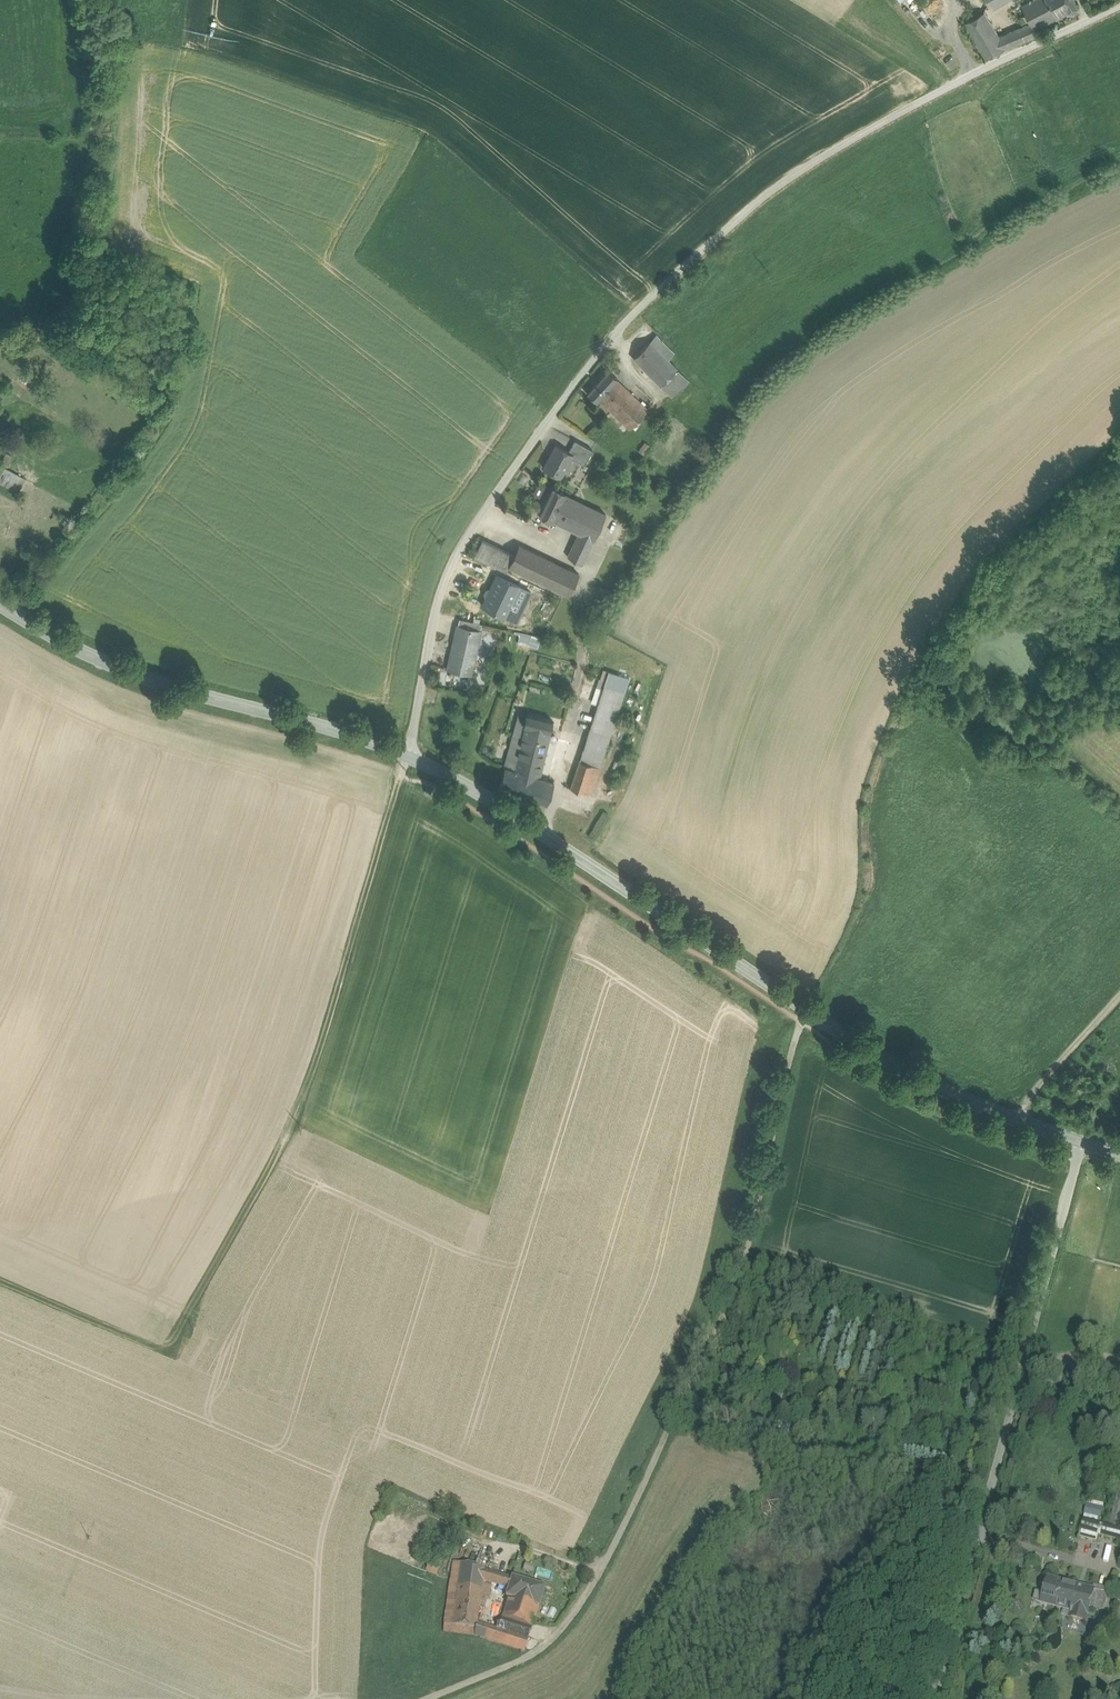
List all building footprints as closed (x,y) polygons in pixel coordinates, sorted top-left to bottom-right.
[(993,8),(1008,0),(987,0),(993,8)] [(1047,0),(1033,0),(1023,6),(1032,23),(1036,29),(1058,17),(1051,4),(1049,5),(1047,0)] [(1071,11),(1064,0),(1047,0),(1049,5),(1051,4),(1058,17),(1058,18),(1071,11)] [(1079,7),(1075,0),(1064,0),(1071,11),(1079,7)] [(1006,47),(999,36),(985,11),(966,22),(987,58),(1006,47)] [(1036,29),(1032,23),(999,36),(1006,47),(1039,35),(1036,29)] [(656,335),(650,342),(669,360),(674,354),(656,335)] [(669,360),(650,342),(633,359),(660,386),(678,369),(669,360)] [(688,381),(678,369),(660,386),(671,397),(688,381)] [(617,378),(608,370),(588,393),(596,401),(597,400),(616,380),(617,378)] [(648,410),(616,380),(597,400),(630,430),(648,410)] [(575,441),(569,452),(572,454),(571,457),(584,465),(592,450),(575,441)] [(569,452),(556,445),(544,468),(547,469),(547,472),(552,475),(555,474),(560,477),(571,457),(572,454),(569,452)] [(5,456),(0,465),(0,482),(18,492),(25,480),(5,469),(10,459),(5,456)] [(565,493),(553,487),(539,515),(551,521),(552,520),(564,494),(565,493)] [(578,501),(564,494),(552,520),(566,527),(578,501)] [(606,514),(578,501),(566,527),(579,533),(568,557),(582,566),(606,514)] [(514,556),(482,540),(474,557),(507,573),(509,567),(514,556)] [(519,545),(514,556),(509,567),(569,595),(579,574),(519,545)] [(509,581),(497,575),(482,606),(508,618),(512,609),(510,608),(520,587),(509,581)] [(512,575),(509,581),(520,587),(526,590),(529,583),(512,575)] [(458,625),(480,630),(482,624),(459,619),(458,625)] [(480,630),(458,625),(448,669),(470,674),(480,630)] [(540,638),(532,636),(529,645),(537,648),(540,638)] [(590,730),(611,737),(625,693),(604,687),(602,694),(596,712),(590,730)] [(596,712),(602,694),(592,690),(586,709),(596,712)] [(524,725),(526,715),(519,713),(517,723),(524,725)] [(553,721),(526,715),(524,725),(551,731),(553,721)] [(540,779),(551,731),(524,725),(517,723),(504,768),(540,779)] [(580,762),(600,769),(611,737),(590,730),(580,762)] [(600,769),(580,762),(571,790),(591,796),(600,769)] [(554,784),(540,779),(504,768),(499,789),(547,805),(554,784)] [(1107,1526),(1119,1530),(1119,1529),(1119,1479),(1107,1526)] [(1107,1503),(1088,1498),(1086,1505),(1105,1510),(1107,1503)] [(1105,1510),(1086,1505),(1085,1511),(1104,1517),(1105,1510)] [(1104,1517),(1085,1511),(1083,1518),(1102,1524),(1104,1517)] [(1098,1533),(1100,1525),(1082,1520),(1078,1535),(1096,1540),(1098,1533)] [(1100,1525),(1098,1533),(1119,1539),(1119,1530),(1107,1526),(1100,1525)] [(986,1566),(999,1569),(1002,1557),(989,1554),(986,1566)] [(458,1583),(461,1564),(453,1562),(444,1626),(451,1627),(458,1583)] [(425,1572),(436,1577),(440,1568),(429,1563),(425,1572)] [(465,1585),(468,1566),(461,1564),(458,1583),(465,1585)] [(474,1637),(477,1624),(479,1609),(482,1588),(482,1584),(484,1571),(468,1566),(465,1585),(458,1583),(451,1627),(444,1626),(443,1633),(474,1637)] [(488,1573),(484,1571),(482,1584),(492,1586),(495,1574),(488,1573)] [(502,1577),(495,1574),(492,1586),(499,1588),(502,1577)] [(545,1589),(502,1577),(499,1588),(508,1591),(511,1592),(509,1599),(538,1609),(545,1589)] [(1092,1590),(1048,1578),(1044,1595),(1042,1602),(1062,1608),(1072,1610),(1070,1617),(1084,1621),(1089,1602),(1092,1590)] [(1093,1587),(1092,1590),(1089,1602),(1104,1606),(1108,1591),(1093,1587)] [(489,1601),(491,1589),(482,1588),(479,1609),(484,1609),(486,1600),(489,1601)] [(1042,1602),(1044,1595),(1035,1593),(1033,1603),(1041,1605),(1042,1602)] [(532,1629),(538,1609),(509,1599),(502,1620),(532,1629)] [(1069,1619),(1070,1617),(1072,1610),(1062,1608),(1060,1616),(1069,1619)] [(528,1641),(532,1629),(502,1620),(500,1626),(497,1625),(496,1630),(528,1641)] [(482,1639),(486,1627),(477,1624),(474,1637),(482,1639)] [(524,1653),(528,1641),(496,1630),(486,1627),(482,1639),(524,1653)] [(1017,1648),(1001,1651),(1002,1658),(1019,1655),(1017,1648)]
